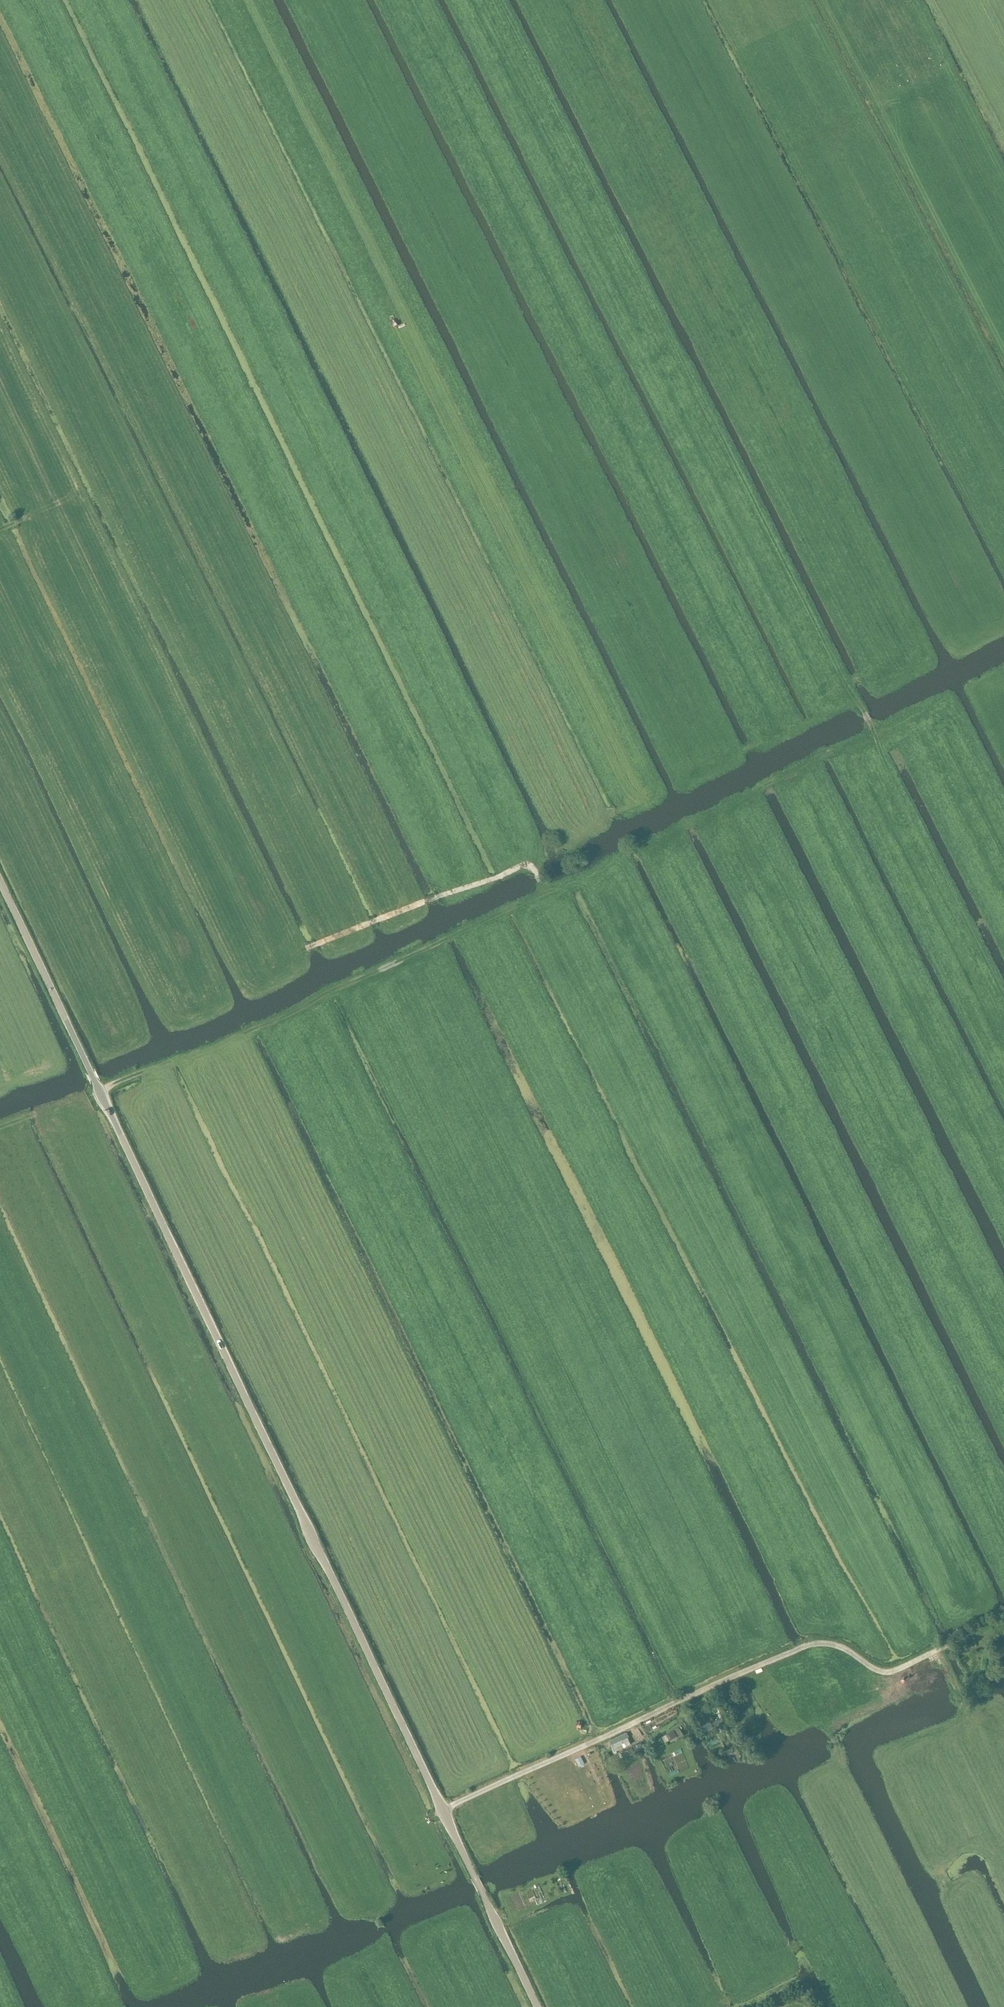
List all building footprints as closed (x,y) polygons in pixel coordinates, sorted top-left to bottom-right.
[(701,1712),(695,1715),(699,1723),(705,1720),(701,1712)] [(584,1763),(581,1756),(575,1759),(579,1766),(584,1763)]
